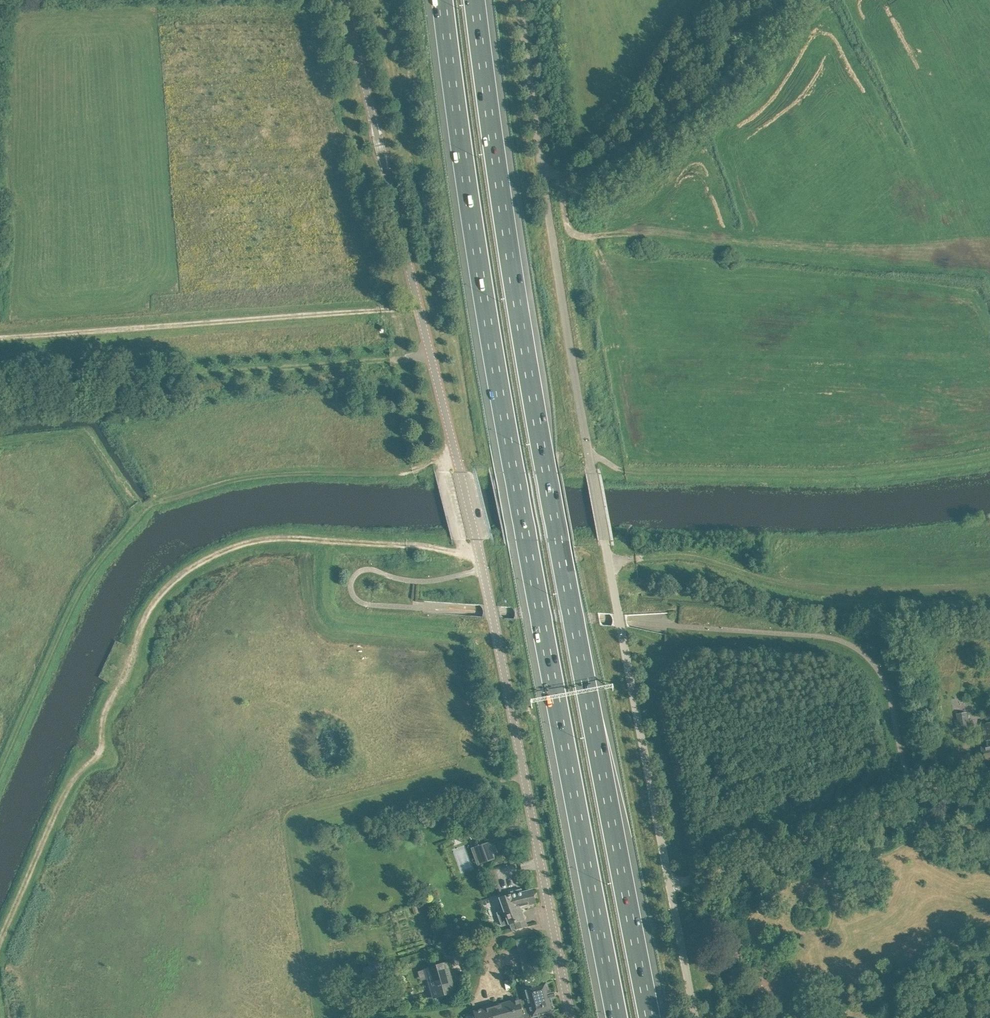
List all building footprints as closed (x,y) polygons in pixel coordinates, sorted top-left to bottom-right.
[(967,731),(966,700),(954,701),(956,732),(967,731)] [(983,724),(985,741),(987,741),(987,746),(981,747),(983,761),(989,760),(989,723),(983,724)] [(489,841),(473,847),(479,865),(495,859),(489,841)] [(498,912),(501,925),(509,923),(511,930),(525,926),(525,927),(526,926),(520,909),(528,907),(527,904),(534,903),(531,891),(512,895),(510,888),(497,891),(502,911),(498,912)] [(517,957),(527,956),(527,949),(523,949),(523,941),(516,942),(517,957)] [(368,961),(369,965),(362,967),(365,976),(385,971),(383,962),(375,964),(374,959),(368,961)] [(425,969),(434,998),(455,992),(446,962),(425,969)] [(552,993),(548,994),(545,983),(520,989),(520,990),(521,990),(523,999),(511,1002),(515,1017),(530,1017),(532,1017),(538,1015),(539,1017),(553,1017),(552,1011),(553,1011),(549,999),(553,998),(552,993)] [(476,1017),(515,1017),(511,1002),(480,1010),(477,1010),(478,1011),(474,1012),(476,1017)]
